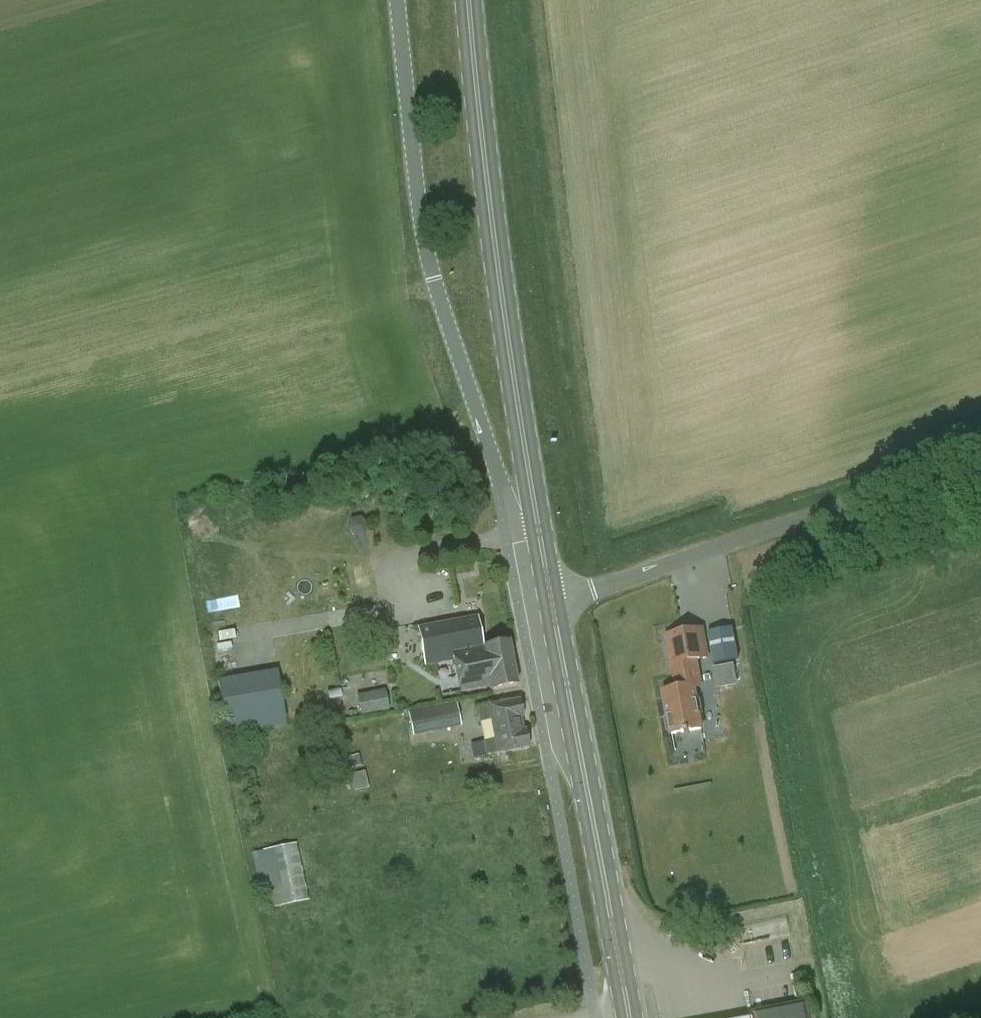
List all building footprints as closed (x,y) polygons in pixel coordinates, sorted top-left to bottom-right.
[(492,692),(518,687),(510,643),(483,648),(478,618),(418,630),(425,668),(454,662),(460,693),(491,687),(492,692)] [(738,661),(732,629),(708,634),(714,666),(738,661)] [(697,665),(707,659),(702,631),(667,637),(675,679),(680,679),(682,691),(664,692),(668,718),(665,719),(668,733),(671,732),(672,736),(702,730),(695,690),(701,689),(697,665)] [(716,685),(736,681),(733,664),(713,668),(716,685)] [(218,680),(220,690),(227,738),(287,727),(279,680),(278,670),(218,680)] [(486,757),(530,749),(526,732),(523,733),(521,721),(524,719),(521,702),(489,708),(477,711),(479,725),(492,722),(496,741),(483,744),(486,757)] [(460,726),(455,705),(431,710),(435,731),(460,726)] [(275,909),(309,901),(297,844),(262,851),(275,909)] [(804,1006),(757,1016),(757,1017),(806,1017),(804,1006)]
